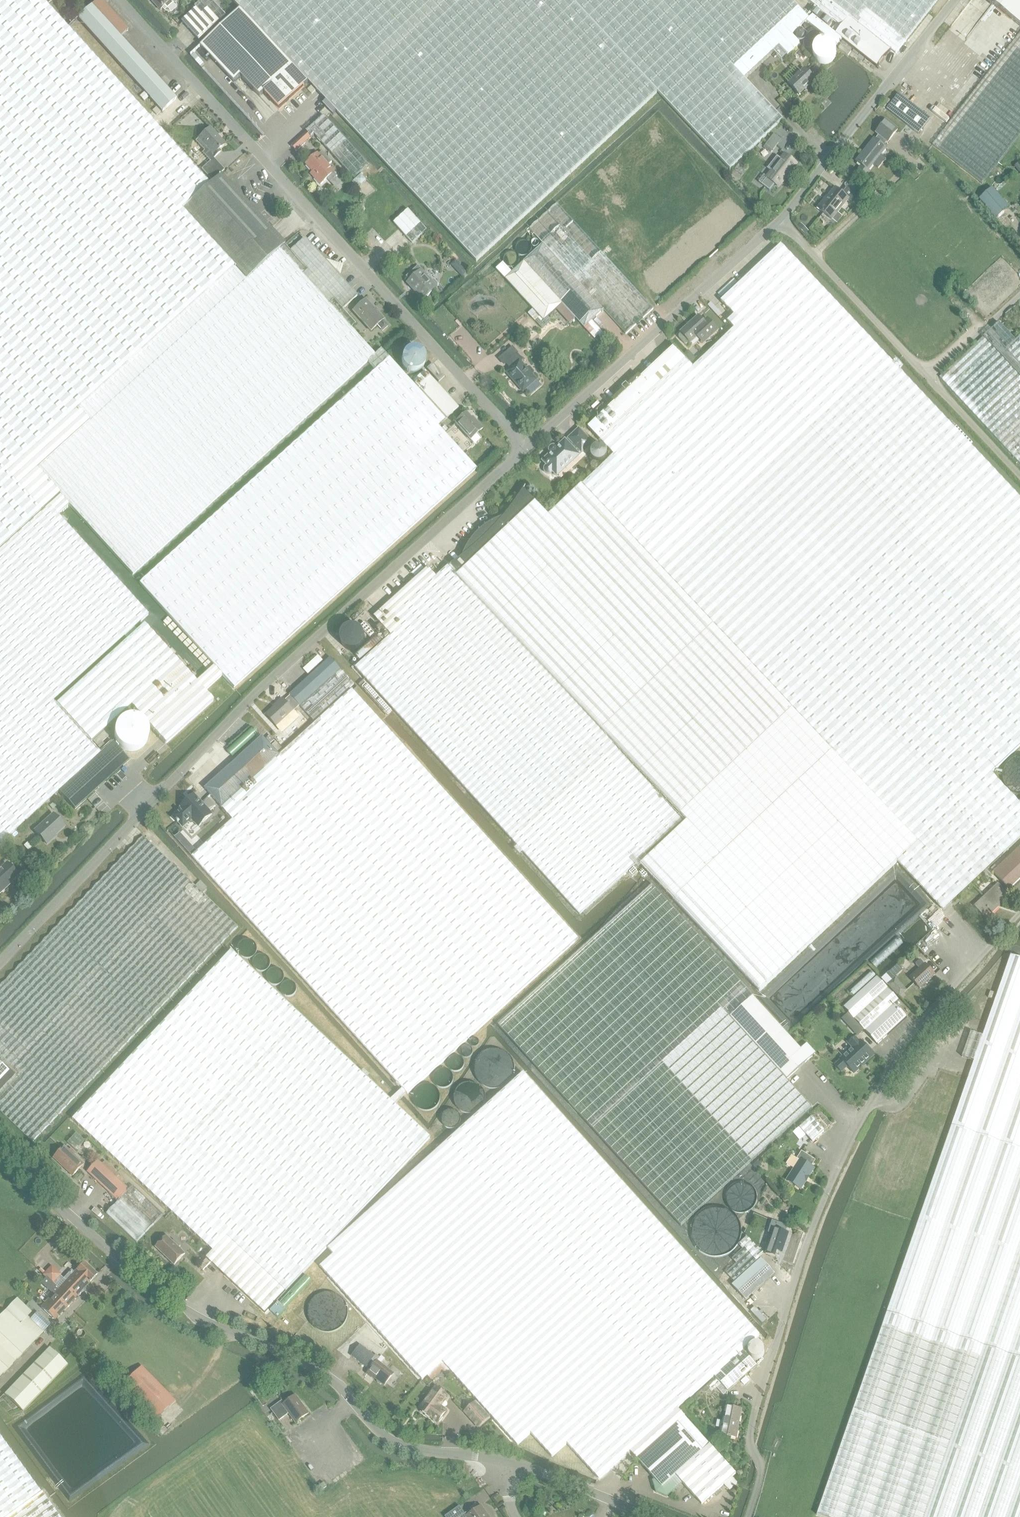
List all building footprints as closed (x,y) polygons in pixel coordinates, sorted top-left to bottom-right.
[(64,26),(41,0),(0,0),(0,84),(64,26)] [(77,18),(162,112),(176,98),(121,37),(128,30),(101,0),(98,0),(77,18)] [(155,2),(154,2),(161,10),(163,8),(166,11),(168,12),(170,11),(177,5),(177,4),(176,2),(175,0),(153,0),(155,2)] [(185,25),(200,41),(227,17),(211,0),(203,0),(196,7),(197,8),(182,22),(185,25)] [(232,5),(238,12),(306,84),(309,88),(311,86),(316,91),(314,93),(475,266),(657,96),(566,0),(227,0),(232,5)] [(657,96),(660,99),(729,172),(783,123),(743,81),(745,79),(774,53),(782,61),(799,45),(791,36),(806,22),(836,46),(841,40),(835,35),(815,19),(812,16),(809,20),(791,0),(566,0),(657,96)] [(820,12),(815,19),(835,35),(848,18),(889,49),(895,54),(902,45),(937,0),(805,0),(820,12)] [(1019,25),(1019,0),(988,0),(1019,25)] [(238,12),(201,47),(234,83),(241,76),(261,98),(264,94),(279,110),(306,84),(238,12)] [(848,18),(835,35),(841,40),(876,67),(889,49),(848,18)] [(0,84),(0,469),(40,513),(55,500),(64,509),(70,505),(133,574),(178,533),(280,441),(351,375),(367,361),(374,354),(351,329),(355,325),(351,321),(341,311),(342,310),(351,302),(357,297),(352,291),(351,290),(346,285),(340,278),(343,267),(325,262),(304,239),(290,252),(286,248),(284,246),(246,281),(183,212),(211,188),(64,26),(0,84)] [(932,146),(981,185),(1019,136),(1019,33),(932,146)] [(838,49),(848,57),(851,53),(842,45),(838,49)] [(798,95),(815,80),(804,69),(788,84),(798,95)] [(316,91),(311,86),(309,88),(307,90),(312,95),(314,93),(316,91)] [(899,94),(887,110),(918,135),(931,119),(899,94)] [(886,99),(880,107),(884,110),(890,102),(886,99)] [(310,130),(354,179),(369,166),(324,117),(310,130)] [(885,121),(875,134),(878,136),(886,143),(887,143),(897,130),(885,121)] [(219,149),(224,145),(216,136),(217,136),(210,128),(195,141),(204,150),(202,152),(210,161),(221,151),(219,149)] [(306,133),(291,146),(296,152),(311,138),(306,133)] [(774,135),(766,146),(773,151),(781,141),(774,135)] [(874,140),(856,163),(861,167),(857,173),(865,179),(869,173),(868,172),(874,165),(878,168),(885,160),(880,156),(886,149),(883,147),(886,143),(878,136),(874,141),(874,140)] [(318,154),(306,165),(316,175),(314,177),(320,185),(323,183),(327,179),(331,183),(337,177),(334,173),(334,172),(328,166),(332,163),(323,152),(319,155),(318,154)] [(765,178),(764,177),(759,184),(770,192),(775,185),(778,188),(796,164),(783,155),(765,178)] [(224,170),(213,159),(202,169),(212,181),(224,170)] [(211,188),(183,212),(246,281),(284,246),(285,245),(284,244),(223,177),(213,185),(211,188)] [(817,210),(832,221),(837,225),(843,217),(838,213),(848,200),(853,204),(858,197),(846,188),(841,194),(834,189),(825,201),(824,201),(817,210)] [(992,189),(979,200),(995,219),(1008,208),(992,189)] [(557,204),(530,229),(543,244),(542,246),(602,312),(604,311),(625,334),(641,320),(653,309),(557,204)] [(427,231),(412,214),(408,210),(394,224),(412,244),(427,231)] [(801,224),(798,227),(805,235),(809,232),(801,224)] [(784,244),(720,302),(734,316),(727,323),(733,330),(724,339),(1019,651),(1019,495),(784,244)] [(511,274),(505,279),(544,322),(557,309),(562,305),(575,319),(584,329),(602,312),(542,246),(511,274)] [(419,266),(407,277),(410,281),(408,282),(424,299),(436,288),(427,279),(429,278),(422,270),(419,266)] [(462,267),(457,272),(462,278),(467,273),(462,267)] [(370,331),(377,325),(383,332),(389,326),(382,320),(383,320),(365,301),(352,312),(370,331)] [(679,336),(679,338),(684,344),(686,345),(687,345),(689,343),(689,344),(701,334),(707,340),(717,331),(707,319),(703,322),(698,316),(679,333),(681,334),(679,335),(679,336)] [(1016,342),(999,323),(993,329),(939,378),(1019,465),(1019,338),(1016,342)] [(436,577),(394,615),(404,625),(386,641),(356,668),(580,916),(643,859),(763,990),(899,862),(946,911),(1019,840),(1019,805),(991,774),(1019,747),(1019,651),(724,339),(699,362),(692,368),(691,367),(673,348),(641,379),(640,378),(613,404),(614,404),(588,429),(613,456),(549,518),(535,503),(459,575),(451,566),(450,565),(436,577)] [(409,340),(403,346),(407,350),(413,344),(409,340)] [(351,392),(139,583),(234,688),(351,582),(429,512),(468,476),(475,469),(437,427),(438,426),(382,363),(388,358),(387,356),(382,351),(380,349),(374,354),(367,361),(368,363),(373,369),(375,370),(351,392)] [(532,376),(534,375),(534,373),(530,368),(528,368),(527,369),(521,362),(523,361),(517,355),(518,354),(513,349),(500,360),(505,365),(506,364),(511,369),(506,373),(513,380),(514,381),(515,380),(517,383),(517,384),(517,385),(523,393),(537,381),(532,376)] [(699,362),(688,351),(682,357),(691,367),(692,368),(699,362)] [(388,358),(382,363),(438,426),(459,407),(426,371),(425,370),(412,382),(389,357),(388,358)] [(427,369),(439,382),(445,377),(433,364),(427,369)] [(599,416),(607,409),(603,404),(595,412),(599,416)] [(593,420),(596,416),(592,411),(588,414),(593,420)] [(454,424),(469,440),(474,445),(480,439),(476,434),(482,429),(474,421),(473,422),(465,413),(454,424)] [(579,430),(569,440),(574,445),(571,447),(565,441),(543,462),(547,466),(546,467),(545,469),(545,471),(545,473),(546,474),(548,475),(550,474),(552,474),(553,472),(557,476),(579,456),(576,452),(578,450),(582,453),(592,444),(579,430)] [(51,798),(59,791),(100,753),(90,742),(130,707),(165,745),(213,701),(144,625),(56,705),(53,701),(148,615),(58,515),(61,512),(64,509),(55,500),(40,513),(0,469),(0,845),(51,798)] [(463,558),(451,566),(459,575),(535,503),(524,491),(526,488),(525,488),(515,503),(504,518),(500,519),(493,523),(486,527),(485,525),(485,526),(486,527),(481,533),(479,530),(479,531),(480,532),(474,537),(469,544),(465,551),(463,558)] [(376,630),(386,641),(404,625),(394,615),(436,577),(428,568),(373,617),(381,625),(376,630)] [(290,695),(290,696),(301,706),(314,722),(355,685),(330,658),(311,675),(290,695)] [(353,690),(285,752),(284,750),(280,755),(281,756),(266,770),(274,779),(231,817),(191,854),(409,1096),(579,940),(353,690)] [(283,723),(301,706),(290,696),(285,701),(282,699),(277,704),(277,705),(267,715),(278,727),(280,730),(285,725),(283,723)] [(111,735),(106,730),(92,743),(97,748),(111,735)] [(206,788),(231,817),(274,779),(266,770),(281,756),(263,736),(206,788)] [(100,753),(59,791),(65,798),(75,809),(87,798),(129,760),(113,742),(100,753)] [(279,752),(283,749),(277,743),(273,746),(279,752)] [(199,827),(213,815),(210,812),(216,806),(208,797),(202,803),(195,795),(181,807),(183,808),(174,816),(184,827),(189,822),(191,823),(193,823),(195,822),(199,827)] [(53,838),(65,827),(53,814),(35,831),(47,844),(54,838),(53,838)] [(6,1065),(16,1076),(0,1093),(0,1111),(9,1120),(33,1143),(40,1135),(73,1101),(92,1080),(122,1049),(140,1030),(182,985),(200,967),(238,927),(203,893),(196,886),(177,868),(144,836),(133,848),(110,872),(91,892),(60,924),(39,946),(0,987),(0,1060),(6,1065)] [(182,841),(181,842),(178,844),(184,852),(188,848),(182,841)] [(992,874),(1000,882),(1009,891),(1019,881),(1019,850),(1019,848),(992,874)] [(8,864),(0,871),(0,895),(1,896),(21,878),(8,864)] [(200,881),(196,886),(203,893),(208,889),(205,886),(200,881)] [(813,1107),(788,1080),(731,1017),(754,996),(653,885),(499,1026),(682,1227),(813,1107)] [(993,915),(1010,899),(998,885),(974,908),(982,916),(988,910),(993,915)] [(74,1120),(213,1252),(226,1238),(285,1293),(430,1139),(232,952),(74,1120)] [(962,1058),(974,1062),(948,1140),(887,1313),(817,1515),(822,1516),(1019,1516),(1019,960),(1010,957),(983,1037),(971,1033),(962,1058)] [(920,990),(934,976),(925,965),(924,966),(920,961),(916,965),(920,970),(910,979),(920,990)] [(886,974),(882,978),(887,984),(889,982),(891,981),(892,980),(887,974),(886,974)] [(899,1001),(877,977),(843,1008),(877,1046),(906,1018),(895,1006),(899,1001)] [(889,982),(887,984),(891,989),(898,996),(899,998),(907,990),(895,977),(892,980),(891,981),(889,982)] [(803,1049),(754,996),(731,1017),(788,1080),(818,1053),(809,1044),(803,1049)] [(834,1066),(840,1073),(847,1067),(853,1074),(861,1068),(860,1067),(872,1057),(873,1057),(860,1042),(859,1043),(855,1038),(848,1044),(852,1049),(840,1059),(841,1060),(834,1066)] [(16,1076),(6,1065),(4,1066),(0,1062),(0,1093),(16,1076)] [(714,1377),(743,1352),(741,1349),(756,1335),(522,1074),(328,1249),(334,1255),(320,1267),(421,1381),(442,1362),(517,1446),(530,1433),(552,1457),(567,1444),(598,1478),(629,1450),(678,1410),(714,1377)] [(812,1116),(799,1127),(812,1142),(825,1131),(812,1116)] [(77,1133),(68,1142),(76,1151),(85,1141),(77,1133)] [(73,1176),(84,1165),(75,1156),(76,1154),(72,1150),(70,1152),(65,1147),(54,1158),(63,1167),(65,1166),(68,1169),(67,1170),(73,1176)] [(800,1161),(787,1181),(801,1190),(806,1182),(809,1177),(814,1169),(811,1167),(815,1161),(802,1152),(798,1159),(800,1161)] [(163,1215),(133,1187),(129,1190),(116,1178),(113,1174),(98,1161),(87,1173),(118,1202),(106,1215),(136,1243),(163,1215)] [(758,1161),(753,1166),(757,1171),(762,1166),(758,1161)] [(789,1235),(786,1234),(788,1227),(773,1222),(768,1234),(773,1236),(766,1255),(776,1258),(778,1252),(782,1253),(789,1235)] [(174,1266),(185,1255),(178,1249),(180,1247),(174,1241),(173,1243),(166,1237),(156,1248),(174,1266)] [(759,1258),(763,1253),(748,1237),(739,1245),(743,1250),(733,1260),(737,1264),(727,1274),(736,1284),(733,1286),(746,1301),(775,1275),(759,1258)] [(266,1314),(285,1293),(226,1238),(213,1252),(207,1259),(211,1262),(266,1314)] [(207,1259),(199,1267),(203,1271),(211,1262),(207,1259)] [(65,1283),(64,1284),(78,1296),(80,1296),(84,1292),(83,1292),(83,1290),(97,1276),(83,1263),(74,1273),(72,1271),(62,1281),(65,1283)] [(44,1275),(52,1282),(60,1274),(52,1266),(44,1275)] [(55,1321),(78,1296),(64,1284),(41,1308),(55,1321)] [(32,1313),(17,1299),(0,1317),(0,1378),(44,1332),(43,1332),(30,1319),(28,1317),(32,1313)] [(270,1312),(278,1319),(286,1311),(278,1304),(270,1312)] [(755,1307),(750,1311),(763,1324),(767,1320),(762,1315),(764,1313),(762,1310),(760,1312),(755,1307)] [(37,1312),(30,1319),(43,1332),(50,1325),(37,1312)] [(351,1357),(351,1358),(369,1372),(366,1375),(372,1380),(374,1378),(384,1386),(393,1375),(381,1365),(385,1360),(381,1357),(380,1358),(376,1356),(375,1357),(360,1346),(351,1357)] [(48,1348),(4,1394),(22,1412),(67,1366),(48,1348)] [(757,1367),(743,1352),(714,1377),(716,1379),(716,1380),(721,1384),(728,1392),(757,1367)] [(158,1419),(176,1402),(143,1367),(125,1384),(158,1419)] [(746,1377),(741,1382),(744,1385),(749,1381),(746,1377)] [(716,1379),(708,1387),(712,1392),(717,1388),(721,1384),(716,1380),(716,1379)] [(721,1384),(717,1388),(724,1396),(728,1392),(721,1384)] [(442,1404),(447,1397),(436,1388),(430,1395),(419,1410),(431,1419),(432,1419),(438,1424),(443,1417),(437,1412),(442,1405),(442,1404)] [(296,1396),(285,1405),(282,1401),(271,1409),(280,1421),(289,1414),(296,1423),(309,1414),(296,1396)] [(491,1417),(476,1401),(464,1412),(478,1428),(491,1417)] [(737,1439),(742,1411),(726,1408),(721,1435),(737,1439)] [(736,1474),(678,1410),(629,1450),(655,1479),(653,1481),(656,1492),(667,1497),(683,1483),(702,1504),(724,1485),(732,1477),(736,1474)] [(38,1496),(41,1494),(0,1437),(0,1516),(9,1516),(38,1496)] [(732,1477),(724,1485),(730,1491),(732,1489),(737,1485),(738,1484),(732,1477)] [(324,1482),(318,1486),(322,1491),(328,1487),(324,1482)] [(41,1494),(38,1496),(9,1516),(58,1516),(41,1494)] [(446,1516),(463,1516),(465,1515),(460,1508),(460,1507),(446,1516)] [(463,1516),(488,1516),(481,1507),(471,1514),(470,1512),(465,1515),(463,1516)]
